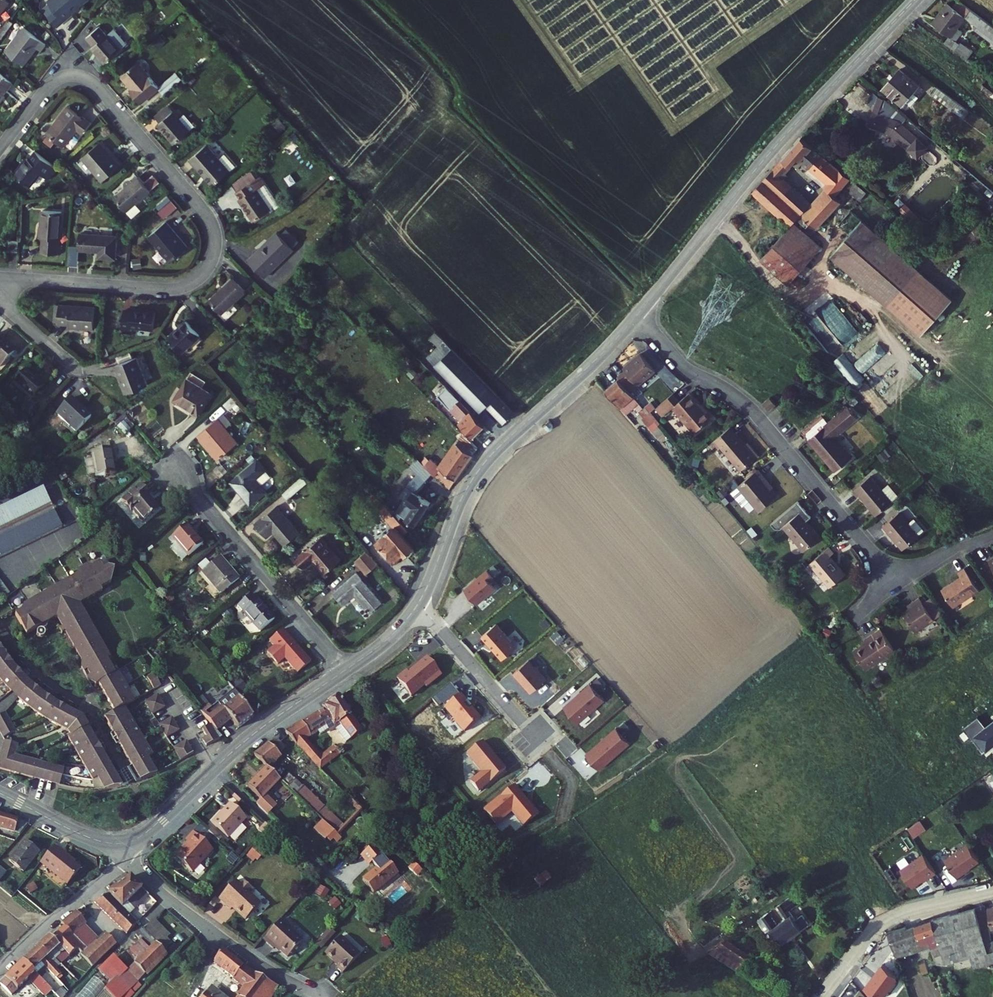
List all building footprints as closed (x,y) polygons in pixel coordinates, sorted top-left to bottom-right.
[(10,7),(1,0),(0,0),(0,21),(10,7)] [(46,14),(63,32),(77,21),(75,18),(91,3),(88,0),(58,0),(52,5),(54,7),(46,14)] [(962,1),(957,8),(971,18),(976,11),(962,1)] [(953,5),(938,25),(957,38),(952,44),(964,53),(969,47),(966,45),(980,26),(992,36),(992,24),(976,11),(971,18),(957,8),(953,5)] [(33,30),(13,55),(30,68),(36,61),(34,59),(42,50),(47,54),(53,46),(33,30)] [(109,33),(93,46),(115,69),(130,56),(109,33)] [(145,71),(129,84),(142,99),(140,102),(148,112),(166,95),(145,71)] [(923,86),(904,72),(889,92),(908,106),(917,95),(923,86)] [(0,76),(0,110),(18,87),(2,74),(0,76)] [(928,90),(923,86),(917,95),(922,98),(928,90)] [(942,88),(938,94),(974,121),(979,114),(942,88)] [(897,135),(925,157),(934,147),(908,126),(913,120),(890,101),(879,129),(897,135)] [(70,113),(48,140),(67,154),(81,137),(86,141),(94,131),(70,113)] [(178,113),(165,125),(170,129),(167,132),(185,151),(200,138),(178,113)] [(808,140),(790,161),(798,167),(800,166),(806,171),(811,165),(835,186),(830,191),(833,194),(822,207),(791,181),(796,176),(793,173),(786,166),(763,192),(802,226),(807,230),(810,227),(814,231),(818,226),(824,232),(848,204),(842,198),(857,181),(846,172),(844,175),(836,168),(838,165),(808,140)] [(111,142),(94,158),(116,182),(132,169),(115,151),(117,149),(111,142)] [(216,149),(197,166),(221,191),(240,175),(216,149)] [(30,162),(16,180),(32,192),(52,166),(39,156),(33,163),(30,162)] [(790,161),(786,166),(793,173),(798,167),(790,161)] [(144,181),(122,201),(134,217),(157,196),(144,181)] [(867,202),(873,195),(863,187),(857,194),(867,202)] [(256,189),(244,198),(248,204),(245,207),(260,227),(276,215),(256,189)] [(165,218),(178,206),(168,196),(156,208),(165,218)] [(70,217),(53,216),(50,257),(68,259),(70,217)] [(173,220),(156,236),(180,263),(198,247),(173,220)] [(961,303),(870,224),(839,258),(931,338),(961,303)] [(798,287),(830,250),(807,230),(802,226),(770,263),(798,287)] [(264,250),(253,262),(271,278),(298,249),(281,234),(272,243),(273,246),(267,252),(264,250)] [(126,243),(90,240),(88,256),(108,258),(107,265),(124,266),(126,243)] [(26,242),(17,242),(15,255),(25,256),(26,242)] [(238,284),(217,306),(232,319),(253,298),(238,284)] [(101,311),(76,309),(74,330),(99,333),(101,311)] [(130,318),(120,317),(118,335),(128,336),(129,334),(151,335),(153,316),(130,314),(130,318)] [(194,325),(174,340),(185,354),(205,339),(194,325)] [(5,373),(18,356),(0,340),(0,368),(5,373)] [(429,362),(436,365),(454,347),(447,344),(429,362)] [(454,347),(436,365),(480,412),(485,408),(501,426),(516,411),(454,347)] [(857,391),(868,384),(845,351),(835,358),(857,391)] [(633,393),(658,372),(643,355),(626,369),(627,371),(620,378),(621,380),(633,393)] [(143,359),(121,368),(125,377),(128,376),(135,394),(155,387),(143,359)] [(32,377),(20,391),(39,408),(52,394),(32,377)] [(608,391),(623,409),(633,401),(635,403),(635,406),(642,414),(647,410),(633,393),(621,380),(608,391)] [(215,400),(189,384),(176,406),(202,422),(215,400)] [(681,396),(665,411),(671,419),(681,410),(703,435),(721,420),(713,411),(712,412),(697,395),(688,404),(681,396)] [(778,400),(770,406),(777,413),(784,407),(778,400)] [(458,401),(450,408),(456,414),(459,412),(470,424),(462,432),(477,448),(490,436),(458,401)] [(76,405),(63,423),(86,440),(100,422),(76,405)] [(647,410),(642,414),(647,420),(652,416),(647,410)] [(836,426),(816,443),(843,475),(859,461),(842,440),(865,421),(856,410),(836,426)] [(829,419),(810,435),(816,443),(836,426),(829,419)] [(549,426),(553,432),(559,426),(555,421),(549,426)] [(222,424),(201,442),(221,466),(242,448),(222,424)] [(758,448),(756,450),(738,429),(716,447),(719,451),(723,448),(726,450),(728,448),(748,473),(766,457),(758,448)] [(415,457),(413,460),(445,491),(475,452),(465,442),(460,447),(454,444),(436,467),(424,458),(421,461),(415,457)] [(114,456),(96,458),(99,482),(117,481),(114,456)] [(94,458),(86,459),(87,475),(95,474),(94,458)] [(234,487),(251,508),(267,494),(262,488),(257,482),(267,473),(260,465),(234,487)] [(768,479),(770,478),(765,471),(746,488),(757,502),(766,513),(784,498),(768,479)] [(272,480),(267,473),(257,482),(262,488),(272,480)] [(866,499),(883,519),(905,501),(894,489),(888,494),(877,480),(859,495),(864,500),(866,499)] [(0,506),(0,525),(53,502),(46,485),(0,506)] [(757,502),(746,488),(739,493),(750,507),(757,502)] [(145,491),(126,507),(134,518),(137,516),(149,531),(165,518),(153,503),(154,501),(145,491)] [(435,511),(413,500),(410,507),(420,511),(416,519),(405,513),(403,519),(406,521),(404,527),(421,536),(435,511)] [(0,533),(0,552),(2,556),(64,525),(54,507),(0,533)] [(818,519),(811,510),(790,528),(810,553),(827,539),(813,523),(818,519)] [(279,511),(258,529),(269,543),(277,536),(288,549),(302,537),(279,511)] [(399,536),(383,550),(389,557),(387,559),(393,566),(396,564),(400,569),(407,563),(410,566),(412,565),(416,569),(421,565),(416,561),(420,559),(416,555),(417,554),(407,543),(412,538),(404,527),(392,514),(385,520),(399,536)] [(905,517),(889,530),(909,554),(925,540),(905,517)] [(189,527),(173,540),(179,546),(190,559),(205,547),(189,527)] [(326,544),(298,567),(305,575),(315,566),(328,581),(345,566),(326,544)] [(190,559),(179,546),(173,551),(184,564),(190,559)] [(840,554),(836,548),(816,564),(836,589),(851,576),(836,558),(840,554)] [(369,557),(358,566),(368,577),(379,568),(369,557)] [(220,562),(204,576),(223,598),(240,584),(220,562)] [(496,569),(474,589),(486,603),(505,586),(499,580),(503,576),(496,569)] [(34,617),(25,622),(31,633),(35,640),(65,622),(89,608),(110,596),(121,590),(125,575),(122,574),(114,579),(108,570),(103,573),(97,570),(91,574),(88,581),(32,614),(34,617)] [(987,593),(972,572),(966,576),(969,581),(949,594),(960,611),(987,593)] [(359,579),(335,598),(345,610),(357,600),(372,618),(384,608),(359,579)] [(110,596),(89,608),(92,613),(113,601),(110,596)] [(253,601),(240,612),(262,638),(276,626),(259,606),(258,607),(253,601)] [(941,624),(927,602),(919,607),(921,610),(910,617),(923,636),(941,624)] [(89,608),(65,622),(67,627),(72,636),(77,633),(97,622),(92,613),(89,608)] [(7,648),(31,633),(25,622),(24,620),(0,634),(0,638),(7,648)] [(65,622),(35,640),(38,644),(67,627),(65,622)] [(97,622),(77,633),(109,692),(122,715),(144,703),(130,678),(126,681),(118,668),(122,665),(97,622)] [(506,623),(492,635),(512,658),(526,646),(506,623)] [(77,633),(72,636),(104,694),(109,692),(77,633)] [(902,655),(888,633),(872,644),(874,646),(861,655),(873,674),(902,655)] [(284,637),(264,654),(275,668),(284,660),(297,675),(309,664),(284,637)] [(0,652),(0,673),(24,696),(38,682),(7,648),(0,652)] [(416,671),(406,679),(420,697),(434,685),(435,687),(451,675),(436,657),(417,673),(416,671)] [(539,659),(524,672),(541,692),(556,679),(539,659)] [(158,679),(152,683),(158,696),(166,692),(158,679)] [(38,682),(24,696),(32,703),(46,689),(38,682)] [(600,683),(574,706),(589,723),(600,712),(599,711),(613,698),(600,683)] [(224,719),(238,738),(256,724),(242,707),(244,705),(230,688),(225,693),(237,708),(224,719)] [(46,689),(32,703),(48,717),(75,733),(78,738),(74,740),(102,790),(107,788),(112,796),(134,789),(126,776),(123,778),(89,719),(46,689)] [(470,695),(455,708),(466,721),(465,722),(474,732),(475,731),(476,732),(491,718),(470,695)] [(347,727),(358,741),(369,732),(357,716),(359,714),(359,711),(357,709),(354,708),(352,709),(345,699),(330,710),(332,711),(311,727),(309,724),(296,734),(305,746),(331,727),(336,734),(347,727)] [(162,700),(151,706),(158,721),(171,715),(162,700)] [(135,772),(143,786),(165,776),(156,760),(161,757),(136,715),(115,727),(139,769),(135,772)] [(976,728),(980,735),(983,734),(988,742),(992,739),(992,718),(976,728)] [(175,723),(164,730),(173,744),(184,738),(175,723)] [(12,725),(1,732),(12,752),(23,746),(12,725)] [(626,727),(596,754),(609,769),(640,742),(626,727)] [(206,748),(210,754),(222,745),(213,733),(208,736),(212,745),(206,748)] [(491,742),(476,756),(492,773),(480,783),(489,793),(500,783),(515,770),(491,742)] [(263,757),(274,768),(276,769),(283,761),(294,771),(299,766),(276,743),(263,757)] [(190,747),(178,754),(185,767),(197,761),(190,747)] [(322,765),(332,774),(349,757),(339,747),(322,765)] [(15,754),(10,783),(45,787),(46,784),(75,788),(77,773),(27,767),(29,756),(15,754)] [(268,803),(265,806),(276,816),(283,808),(273,798),(281,790),(290,800),(299,792),(296,789),(290,783),(276,769),(274,768),(254,789),(268,803)] [(298,774),(290,783),(296,789),(308,777),(304,774),(301,776),(298,774)] [(75,788),(46,784),(45,787),(74,792),(75,788)] [(344,835),(351,828),(315,793),(308,800),(342,833),(344,835)] [(235,806),(217,826),(234,841),(252,821),(235,806)] [(264,807),(275,817),(276,816),(265,806),(264,807)] [(14,829),(18,818),(0,812),(0,825),(14,829)] [(277,829),(272,825),(265,833),(270,837),(277,829)] [(217,833),(215,836),(225,845),(228,843),(217,833)] [(331,845),(338,852),(350,840),(344,835),(342,833),(331,845)] [(194,846),(181,860),(198,875),(219,853),(199,835),(191,843),(194,846)] [(9,857),(23,869),(38,850),(25,839),(9,857)] [(41,860),(68,882),(81,866),(61,850),(62,848),(55,842),(41,860)] [(263,846),(255,856),(263,862),(271,852),(263,846)] [(980,863),(967,846),(943,863),(956,881),(980,863)] [(935,873),(921,855),(898,872),(912,890),(935,873)] [(374,882),(386,894),(408,871),(395,859),(374,882)] [(128,875),(117,884),(139,905),(149,895),(128,875)] [(105,893),(106,895),(128,916),(139,905),(117,884),(105,893)] [(244,886),(228,906),(241,917),(243,914),(257,924),(270,908),(258,897),(261,893),(252,887),(249,891),(244,886)] [(792,913),(787,917),(798,931),(817,917),(810,907),(803,912),(800,908),(810,901),(801,889),(784,900),(792,913)] [(106,895),(94,902),(125,933),(135,923),(128,916),(106,895)] [(73,907),(59,922),(61,923),(73,934),(87,920),(73,907)] [(772,908),(765,913),(786,940),(798,931),(787,917),(781,921),(772,908)] [(941,923),(950,948),(955,963),(956,967),(982,960),(992,957),(992,908),(941,923)] [(152,918),(141,929),(156,942),(166,931),(152,918)] [(61,923),(50,935),(62,947),(54,955),(63,963),(77,947),(83,952),(87,947),(73,934),(61,923)] [(292,923),(275,944),(287,952),(288,950),(301,960),(316,942),(292,923)] [(939,946),(940,951),(950,948),(941,923),(924,928),(923,926),(914,928),(921,948),(922,952),(939,946)] [(149,945),(132,962),(143,973),(165,951),(156,942),(141,929),(139,927),(134,931),(149,945)] [(896,934),(904,953),(921,948),(914,928),(896,934)] [(340,931),(326,947),(329,949),(342,933),(340,931)] [(90,950),(87,947),(83,952),(81,954),(93,965),(117,941),(107,932),(90,950)] [(342,933),(329,949),(331,951),(345,935),(342,933)] [(48,934),(36,946),(51,959),(54,955),(62,947),(50,935),(48,934)] [(730,937),(716,946),(749,968),(762,957),(730,937)] [(348,969),(355,975),(371,955),(351,939),(337,955),(350,967),(348,969)] [(36,946),(21,961),(33,971),(42,962),(57,976),(63,970),(51,959),(36,946)] [(143,973),(132,962),(117,948),(110,956),(136,980),(143,973)] [(940,951),(945,967),(955,963),(950,948),(940,951)] [(280,986),(253,974),(223,950),(214,960),(234,976),(232,979),(245,987),(238,996),(273,996),(280,986)] [(136,980),(110,956),(97,969),(123,993),(136,980)] [(985,971),(992,968),(992,957),(982,960),(985,971)] [(21,961),(3,977),(15,989),(34,972),(33,971),(21,961)] [(106,985),(94,975),(76,996),(95,996),(106,985)] [(205,991),(212,996),(224,996),(210,985),(205,991)]
